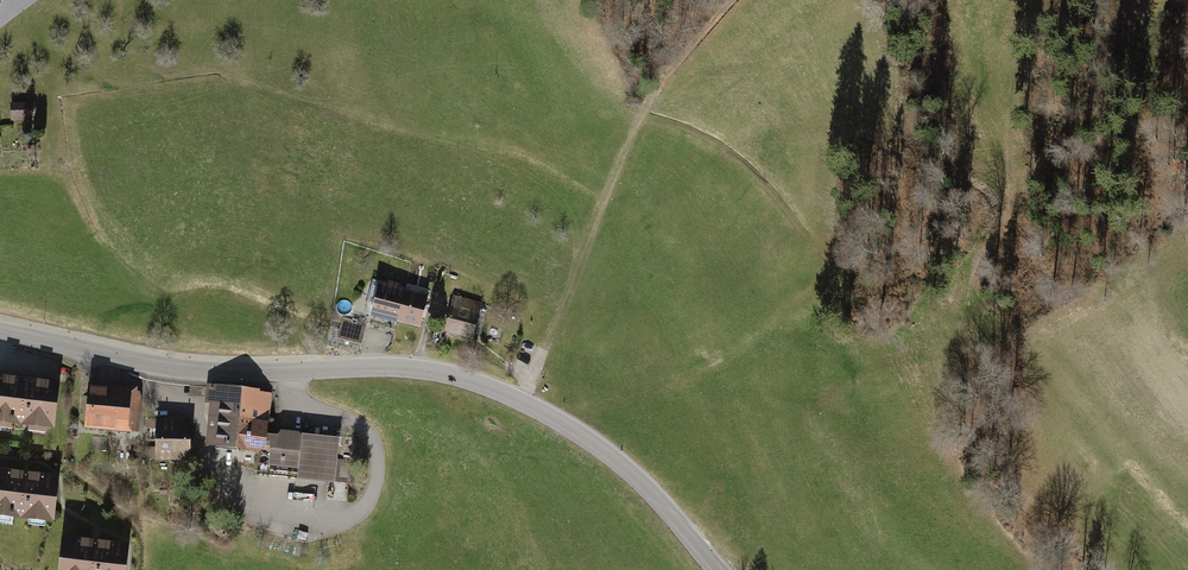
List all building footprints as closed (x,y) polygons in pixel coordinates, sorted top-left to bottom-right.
[(34,104),(9,104),(10,124),(35,123),(34,104)] [(378,284),(371,314),(397,320),(404,290),(399,289),(400,285),(388,282),(387,286),(378,284)] [(404,290),(397,320),(421,326),(428,296),(418,294),(419,287),(405,284),(404,290)] [(482,304),(454,297),(444,335),(472,342),(482,304)] [(0,377),(0,427),(12,428),(12,423),(29,424),(28,430),(45,432),(46,426),(52,427),(57,383),(0,377)] [(137,390),(87,386),(84,425),(133,429),(137,390)] [(205,445),(263,451),(265,435),(266,422),(269,422),(271,393),(250,391),(206,387),(204,405),(209,405),(205,445)] [(157,420),(156,459),(173,459),(174,421),(157,420)] [(189,421),(174,421),(173,459),(189,459),(189,421)] [(263,451),(267,451),(298,454),(299,434),(277,432),(277,436),(265,435),(263,451)] [(338,438),(299,434),(298,454),(296,471),(295,478),(350,483),(352,461),(336,459),(338,438)] [(298,454),(267,451),(266,468),(296,471),(298,454)] [(53,522),(59,474),(0,467),(0,515),(53,522)]
